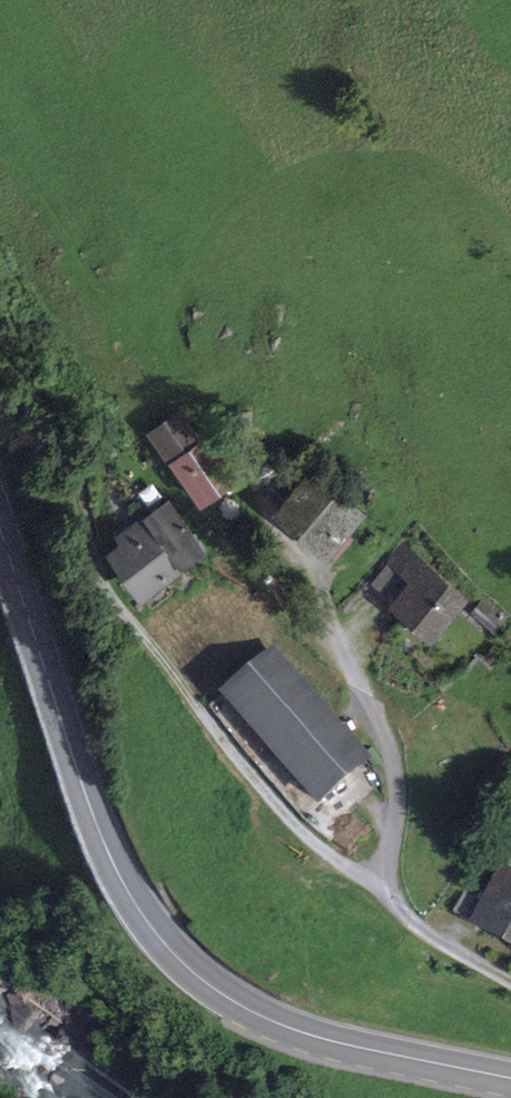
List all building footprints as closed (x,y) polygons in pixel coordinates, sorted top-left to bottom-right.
[(189,448),(202,438),(183,411),(170,420),(189,448)] [(170,420),(154,431),(202,500),(241,473),(212,432),(202,438),(189,448),(170,420)] [(293,452),(270,477),(293,497),(282,509),(329,551),(362,515),(293,452)] [(264,462),(267,468),(274,469),(278,463),(275,457),(268,456),(264,462)] [(114,551),(142,593),(162,580),(204,551),(170,501),(120,535),(126,544),(114,551)] [(462,597),(405,546),(374,581),(386,591),(405,569),(414,577),(395,599),(432,631),(462,597)] [(151,607),(171,593),(162,580),(142,593),(151,607)] [(475,611),(495,629),(503,619),(483,601),(475,611)] [(319,802),(366,761),(273,655),(226,696),(319,802)] [(455,914),(510,943),(510,888),(510,887),(510,872),(501,867),(486,895),(469,886),(455,914)]
